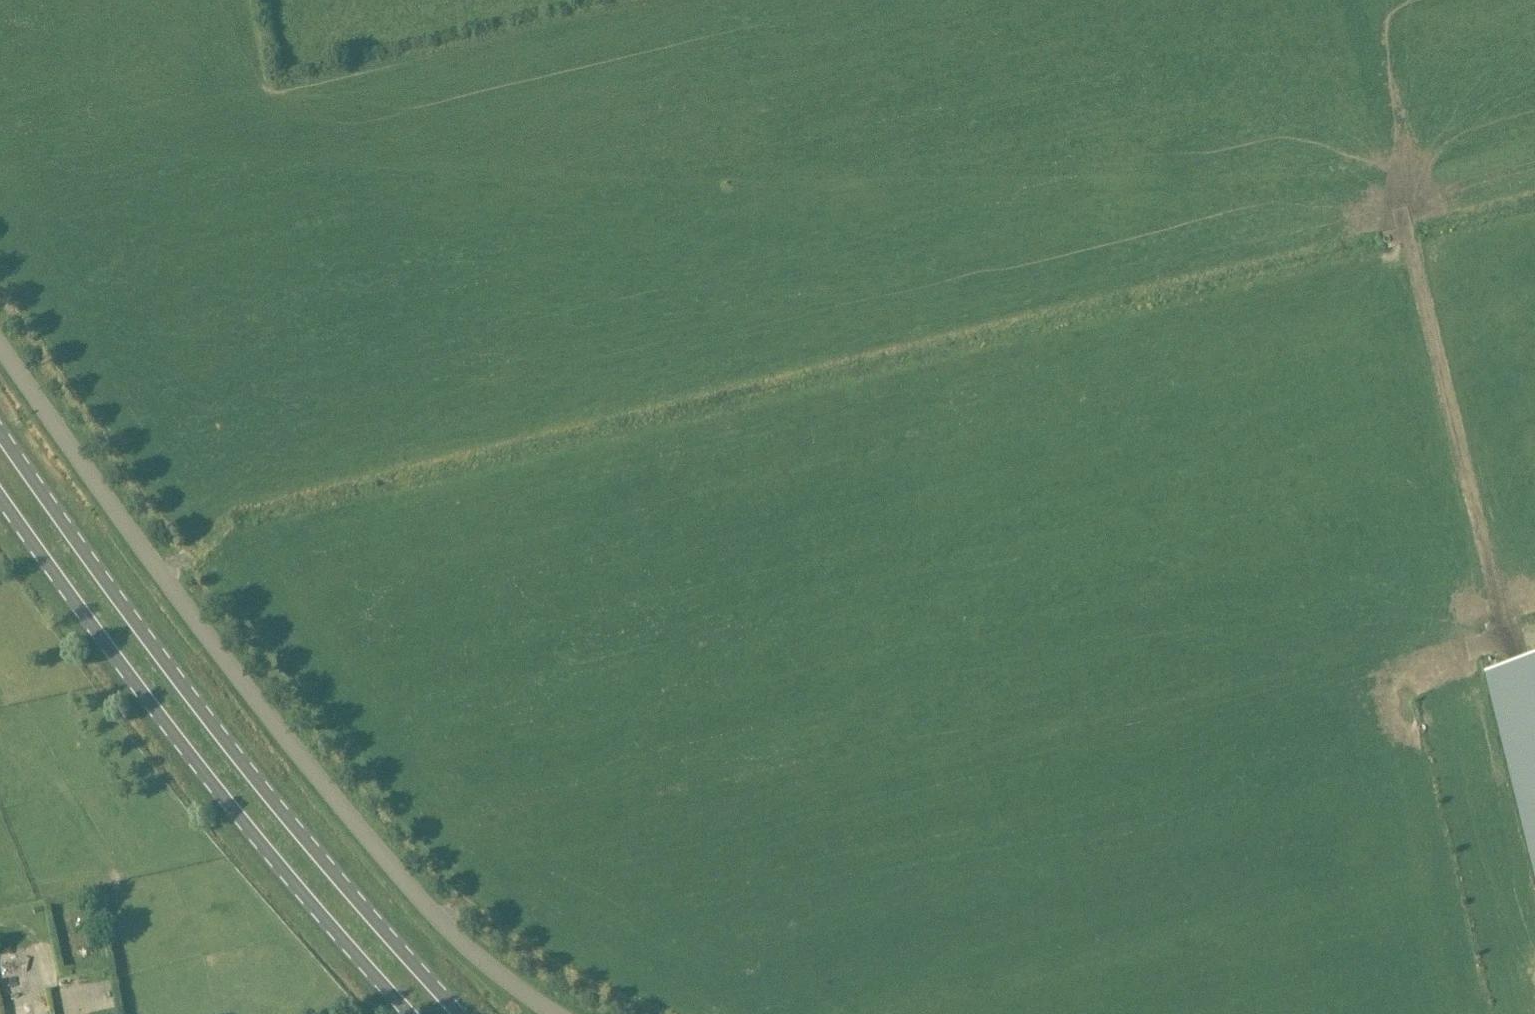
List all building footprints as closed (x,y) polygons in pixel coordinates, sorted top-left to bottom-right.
[(1534,882),(1534,661),(1484,674),(1534,882)]
